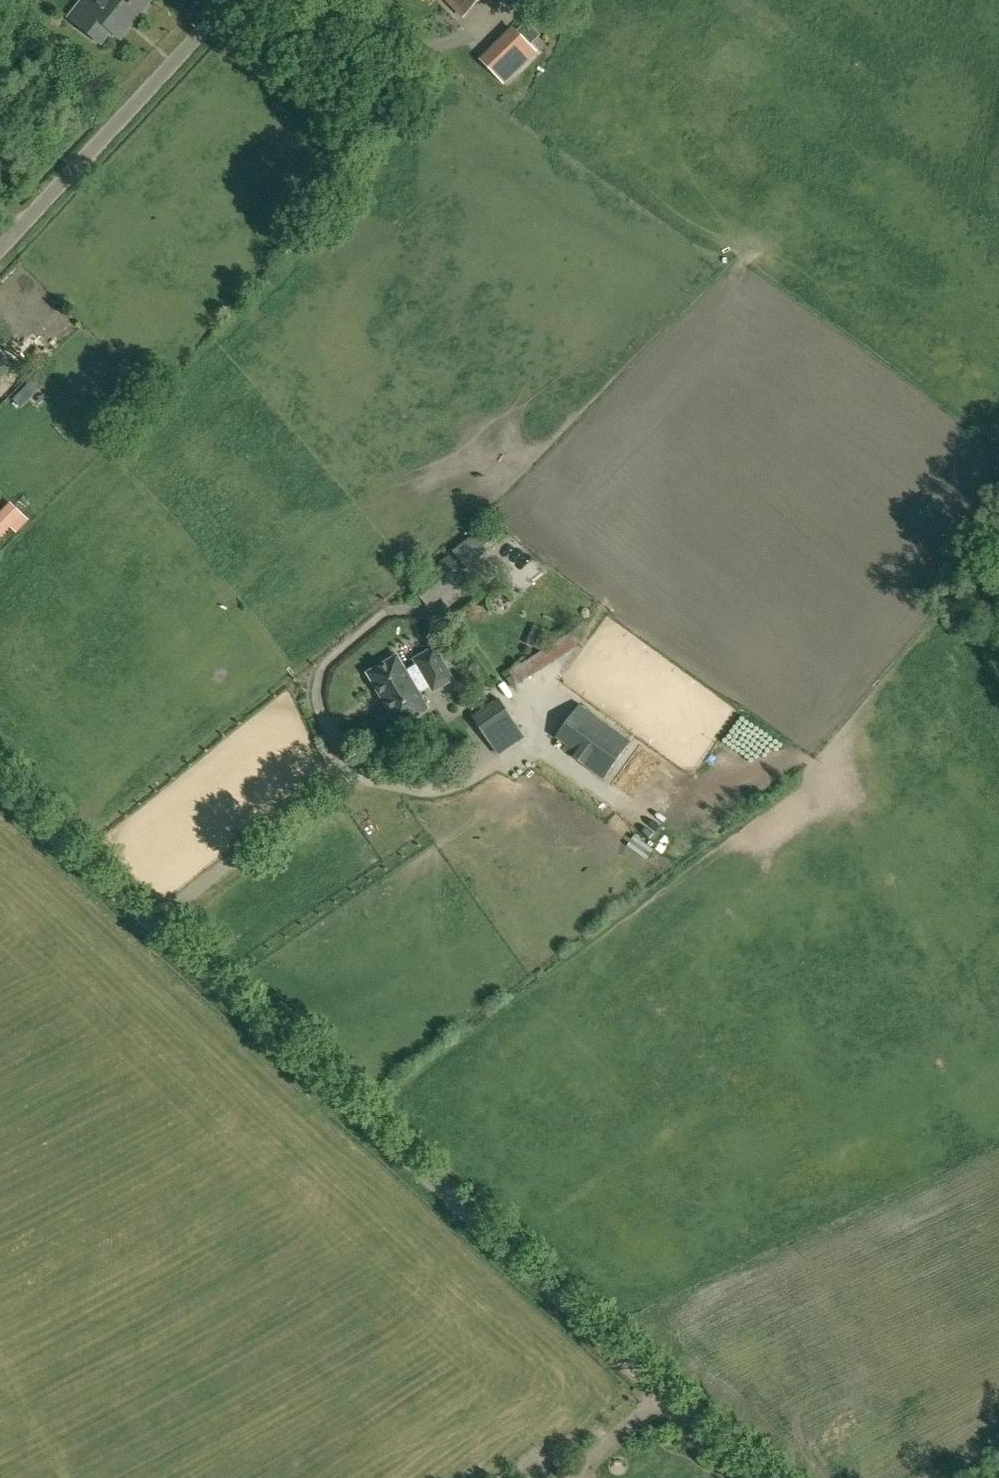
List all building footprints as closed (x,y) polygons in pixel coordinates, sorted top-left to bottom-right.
[(139,12),(149,0),(84,0),(69,18),(100,42),(110,29),(117,34),(136,10),(139,12)] [(463,17),(480,0),(447,0),(463,17)] [(504,85),(535,54),(513,30),(481,61),(504,85)] [(46,362),(36,351),(28,359),(38,370),(46,362)] [(11,525),(0,515),(0,536),(11,525)] [(538,650),(546,632),(530,626),(523,643),(538,650)] [(580,643),(571,631),(509,670),(517,683),(580,643)] [(396,657),(367,674),(398,726),(426,709),(417,693),(429,686),(432,691),(451,680),(433,649),(414,660),(417,665),(405,673),(396,657)] [(630,742),(591,713),(563,751),(603,780),(630,742)] [(510,715),(483,733),(495,751),(521,733),(510,715)]
